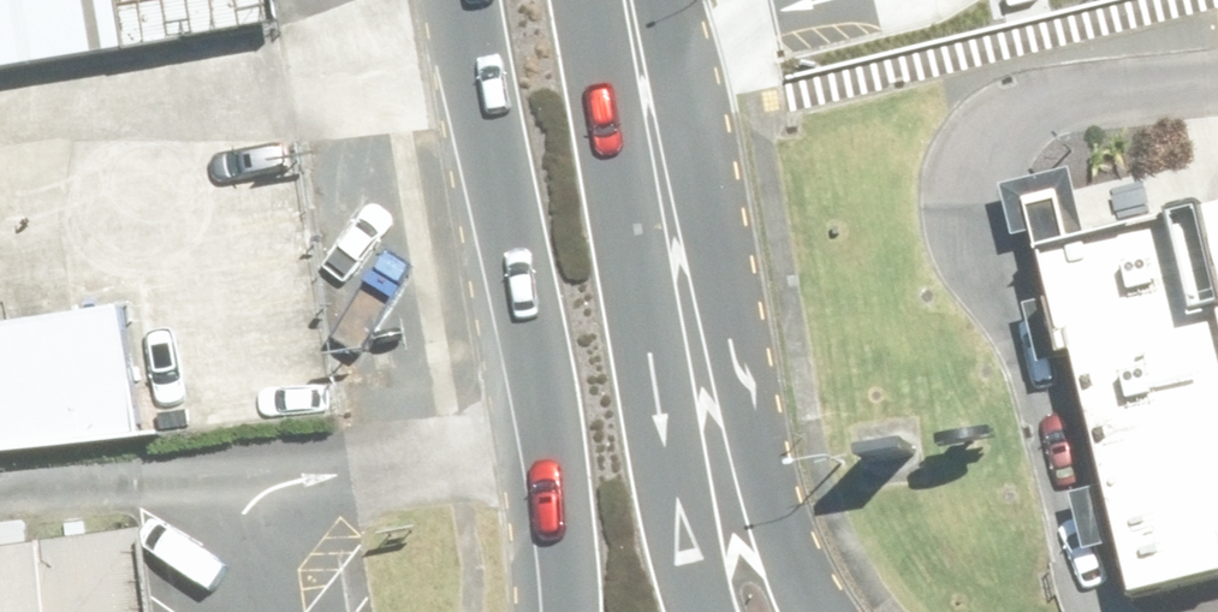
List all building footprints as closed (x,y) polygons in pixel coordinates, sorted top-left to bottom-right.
[(225,30),(220,0),(0,0),(0,67),(225,30)] [(1212,156),(1046,200),(1141,551),(1217,531),(1217,178),(1212,156)] [(98,442),(87,302),(0,306),(0,451),(98,442)] [(0,516),(0,611),(108,611),(90,501),(0,516)]
